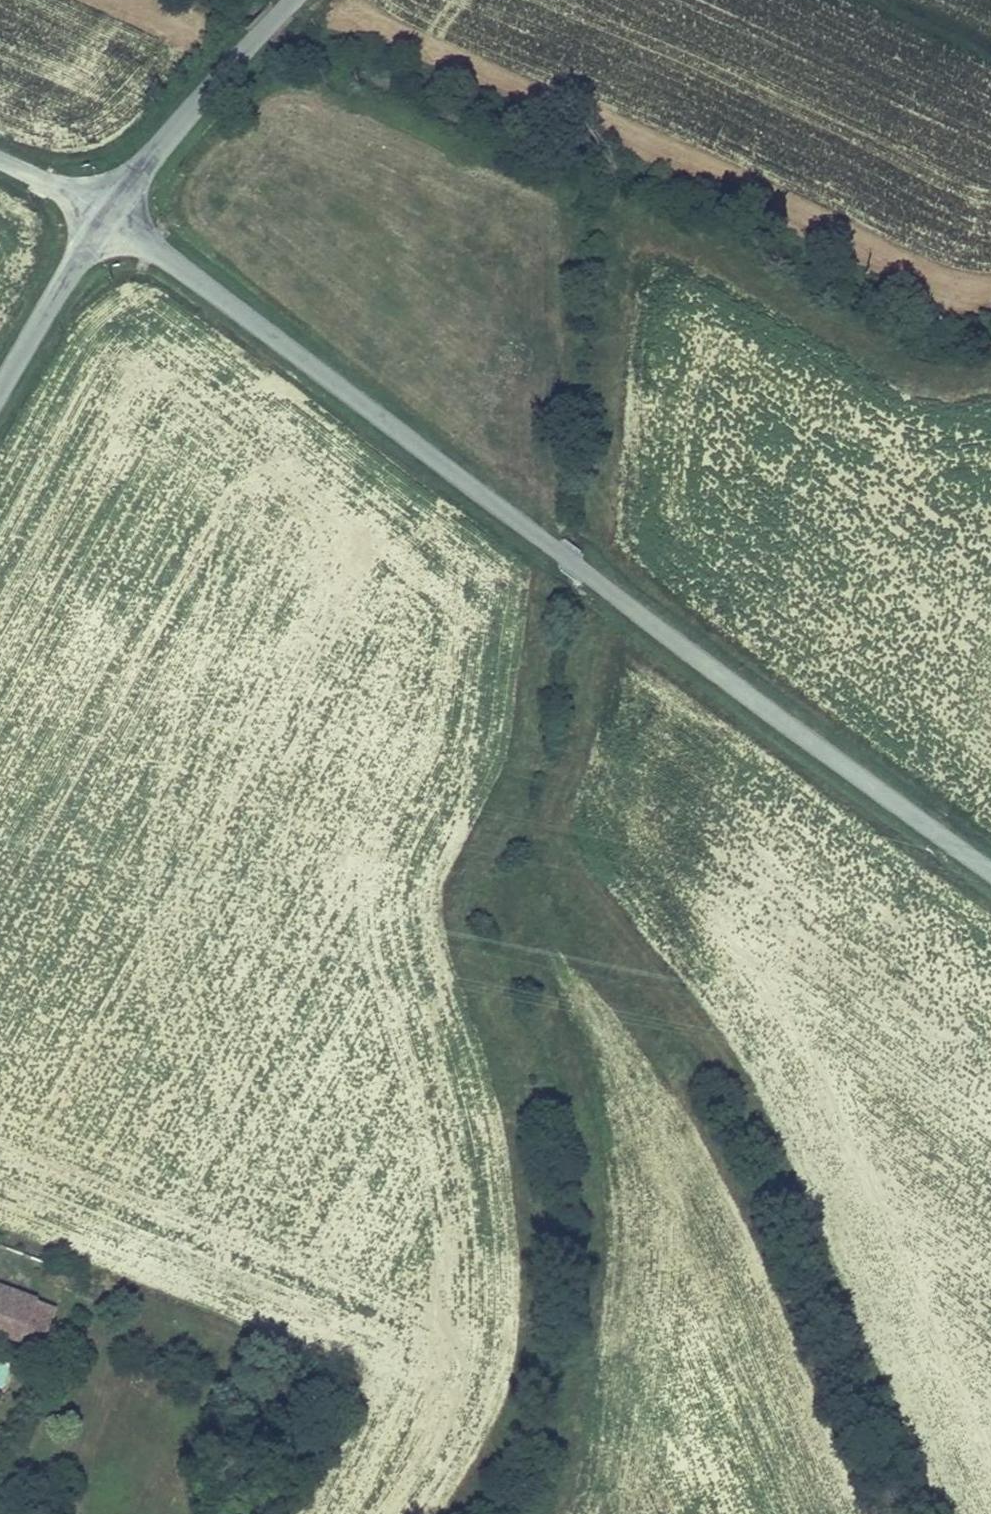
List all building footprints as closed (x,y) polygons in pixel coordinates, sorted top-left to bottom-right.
[(36,1352),(50,1313),(31,1306),(33,1303),(0,1291),(0,1339),(36,1352)]
